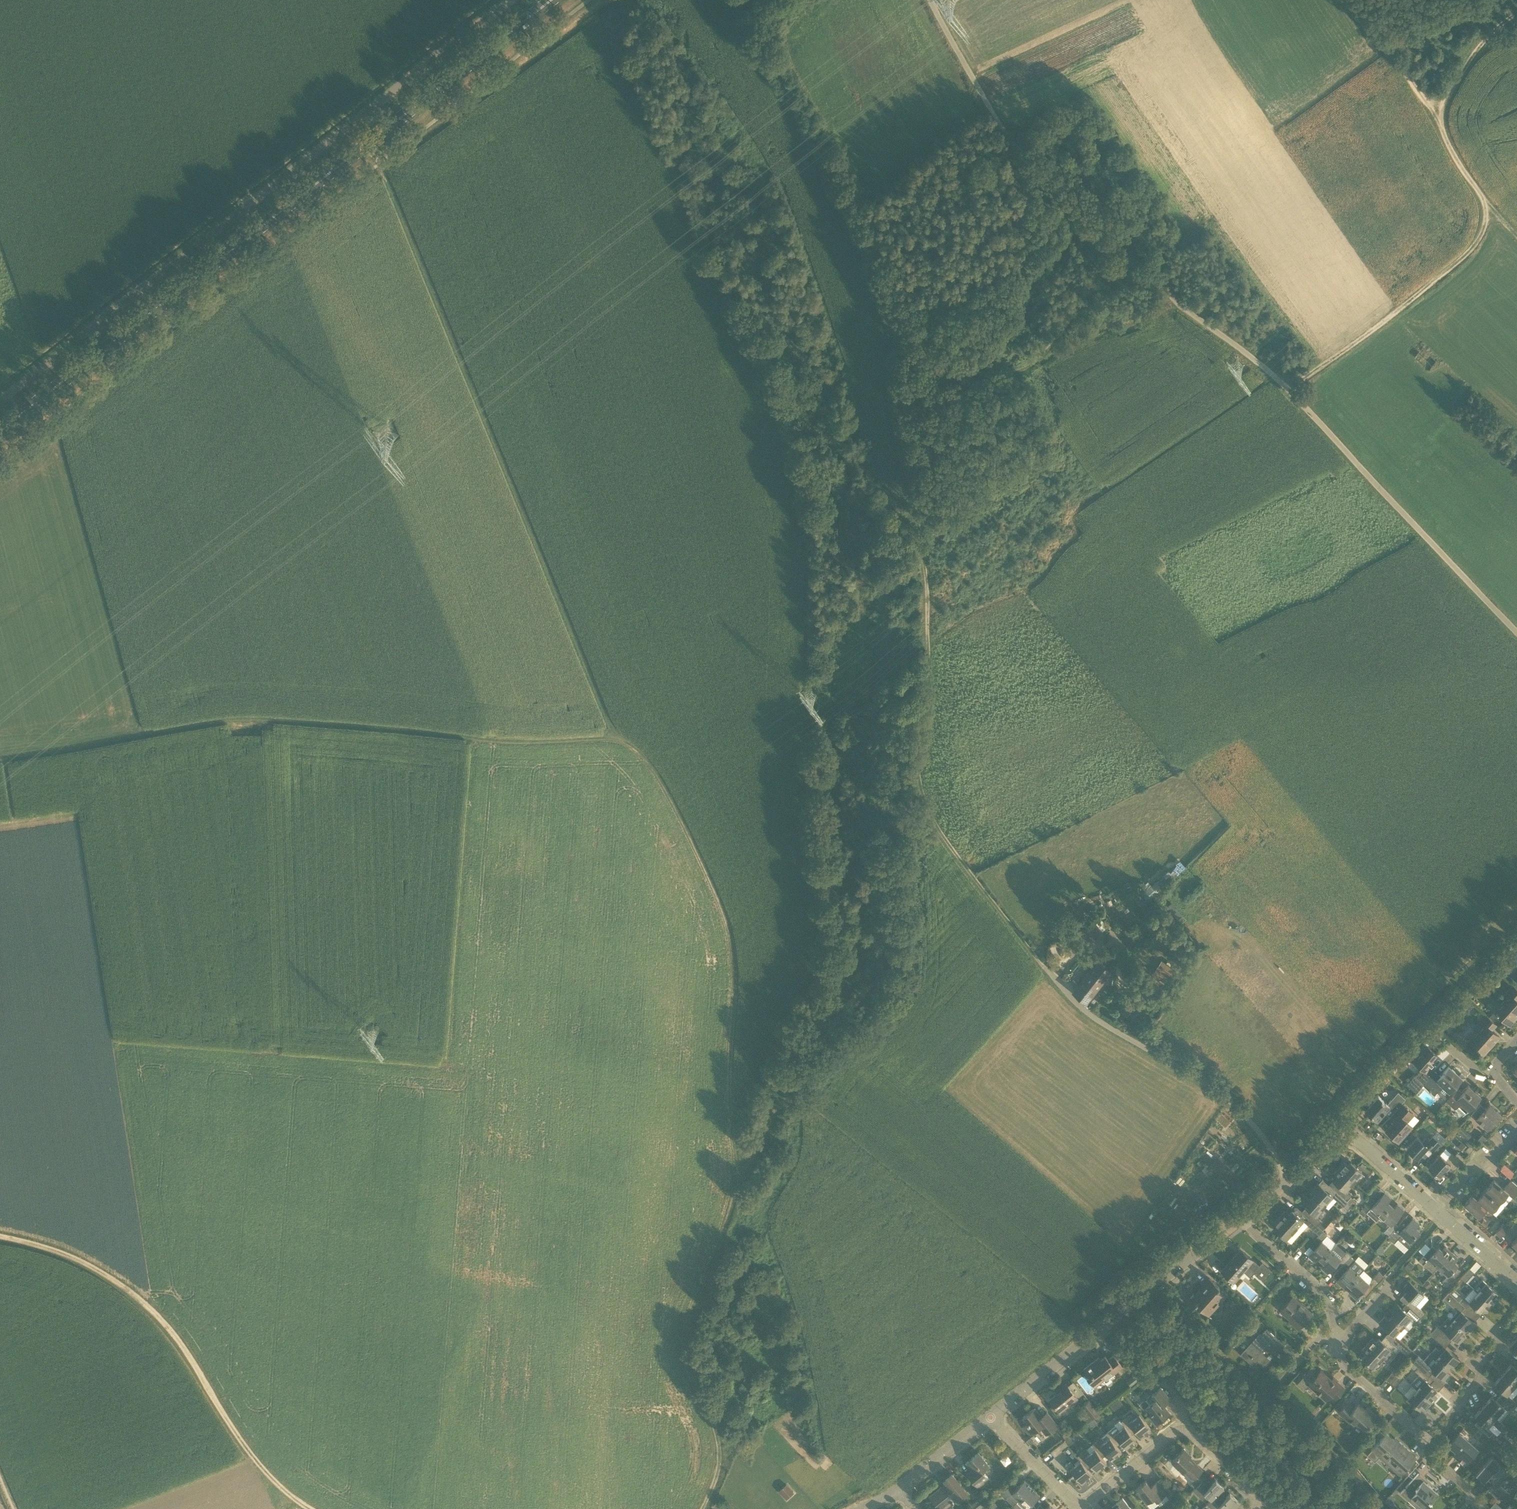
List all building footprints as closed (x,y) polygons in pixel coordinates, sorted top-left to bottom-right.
[(1156,882),(1152,886),(1145,892),(1144,892),(1150,899),(1157,892),(1162,888),(1156,882)] [(1074,992),(1085,1002),(1110,971),(1106,968),(1098,961),(1074,992)] [(1493,970),(1487,976),(1490,978),(1494,978),(1497,976),(1493,970)] [(1516,1015),(1516,988),(1513,985),(1503,996),(1505,999),(1494,1011),(1501,1018),(1509,1024),(1516,1015)] [(1493,1010),(1488,1016),(1496,1023),(1501,1018),(1494,1011),(1493,1010)] [(1483,1053),(1495,1039),(1494,1038),(1498,1034),(1492,1029),(1496,1023),(1488,1016),(1486,1014),(1476,1026),(1478,1029),(1468,1040),(1483,1053)] [(1423,1084),(1435,1071),(1430,1067),(1435,1061),(1432,1059),(1436,1054),(1426,1044),(1412,1060),(1422,1069),(1415,1076),(1414,1076),(1407,1084),(1416,1092),(1423,1084)] [(1459,1075),(1449,1065),(1440,1075),(1435,1071),(1423,1084),(1434,1094),(1443,1084),(1449,1089),(1453,1084),(1456,1086),(1465,1076),(1461,1073),(1459,1075)] [(1480,1095),(1468,1084),(1462,1092),(1457,1088),(1446,1100),(1455,1108),(1463,1115),(1480,1095)] [(1385,1112),(1389,1116),(1401,1102),(1405,1098),(1398,1091),(1387,1103),(1378,1095),(1369,1105),(1370,1106),(1366,1111),(1377,1121),(1385,1112)] [(1401,1102),(1389,1116),(1389,1117),(1393,1120),(1386,1128),(1386,1129),(1398,1139),(1411,1124),(1407,1120),(1413,1113),(1402,1103),(1401,1102)] [(1501,1114),(1489,1103),(1485,1108),(1480,1103),(1471,1114),(1487,1128),(1501,1114)] [(1441,1142),(1433,1135),(1428,1140),(1425,1137),(1422,1141),(1417,1136),(1407,1147),(1417,1157),(1421,1153),(1427,1158),(1441,1142)] [(1462,1141),(1457,1146),(1462,1151),(1467,1146),(1462,1141)] [(1465,1149),(1469,1153),(1474,1147),(1470,1144),(1468,1146),(1465,1149)] [(1464,1158),(1457,1151),(1454,1155),(1451,1152),(1445,1159),(1440,1154),(1428,1167),(1439,1176),(1449,1165),(1454,1170),(1464,1158)] [(1362,1171),(1351,1161),(1348,1165),(1344,1161),(1338,1168),(1353,1181),(1362,1171)] [(1509,1176),(1513,1171),(1504,1163),(1500,1168),(1509,1176)] [(1346,1200),(1350,1196),(1345,1191),(1353,1181),(1338,1168),(1333,1174),(1337,1177),(1334,1181),(1335,1182),(1331,1187),(1346,1200)] [(1499,1201),(1508,1192),(1512,1195),(1513,1197),(1516,1192),(1508,1183),(1504,1188),(1494,1179),(1485,1189),(1499,1201)] [(1516,1192),(1516,1183),(1512,1179),(1508,1183),(1516,1192)] [(1325,1189),(1317,1182),(1312,1189),(1315,1192),(1313,1195),(1324,1205),(1332,1195),(1342,1205),(1346,1200),(1331,1187),(1329,1185),(1325,1189)] [(1369,1191),(1367,1193),(1372,1197),(1380,1188),(1376,1184),(1369,1191)] [(1385,1192),(1380,1188),(1372,1197),(1365,1205),(1359,1212),(1363,1216),(1367,1212),(1376,1220),(1381,1215),(1381,1216),(1391,1204),(1388,1201),(1391,1197),(1385,1192)] [(1499,1201),(1485,1189),(1481,1194),(1479,1192),(1475,1196),(1473,1194),(1472,1194),(1486,1207),(1490,1211),(1499,1201)] [(1478,1217),(1486,1207),(1472,1194),(1464,1204),(1478,1217)] [(1321,1220),(1315,1215),(1324,1205),(1313,1195),(1310,1198),(1306,1195),(1300,1201),(1306,1206),(1302,1211),(1308,1216),(1317,1224),(1321,1220)] [(1346,1200),(1342,1205),(1347,1209),(1351,1204),(1346,1200)] [(1404,1209),(1397,1203),(1394,1207),(1391,1204),(1381,1216),(1390,1224),(1384,1230),(1389,1234),(1388,1236),(1406,1216),(1405,1216),(1397,1225),(1393,1221),(1404,1209)] [(1303,1220),(1293,1211),(1292,1210),(1289,1213),(1285,1210),(1280,1216),(1294,1229),(1303,1220)] [(1286,1239),(1286,1238),(1294,1229),(1280,1216),(1274,1222),(1278,1225),(1275,1229),(1286,1239)] [(1319,1234),(1322,1230),(1323,1229),(1317,1224),(1308,1216),(1304,1221),(1319,1234)] [(1410,1220),(1406,1216),(1388,1236),(1394,1241),(1401,1233),(1409,1240),(1407,1243),(1410,1245),(1417,1237),(1414,1235),(1419,1229),(1416,1226),(1419,1222),(1413,1217),(1410,1220)] [(1508,1227),(1506,1229),(1507,1229),(1516,1237),(1511,1242),(1516,1247),(1516,1221),(1515,1219),(1508,1227)] [(1503,1223),(1495,1232),(1500,1236),(1507,1229),(1506,1229),(1508,1227),(1503,1223)] [(1331,1249),(1337,1244),(1322,1230),(1319,1234),(1312,1242),(1309,1245),(1314,1249),(1308,1255),(1315,1261),(1318,1257),(1322,1260),(1331,1249)] [(1304,1251),(1309,1245),(1312,1242),(1308,1237),(1299,1247),(1304,1251)] [(1452,1252),(1445,1246),(1442,1250),(1439,1247),(1435,1251),(1430,1247),(1419,1260),(1432,1272),(1437,1266),(1438,1267),(1452,1252)] [(1347,1251),(1341,1257),(1331,1249),(1322,1260),(1324,1263),(1321,1267),(1327,1272),(1338,1260),(1343,1264),(1337,1270),(1338,1271),(1351,1256),(1350,1256),(1351,1255),(1347,1251)] [(1237,1253),(1222,1271),(1233,1281),(1247,1266),(1263,1280),(1271,1270),(1262,1262),(1259,1265),(1243,1251),(1239,1255),(1237,1253)] [(1457,1272),(1455,1270),(1453,1269),(1456,1266),(1458,1264),(1454,1261),(1458,1257),(1452,1252),(1438,1267),(1448,1275),(1443,1280),(1447,1285),(1460,1270),(1460,1269),(1457,1272)] [(1350,1285),(1359,1274),(1350,1265),(1355,1260),(1351,1256),(1338,1271),(1342,1274),(1336,1280),(1343,1286),(1346,1282),(1350,1285)] [(1466,1281),(1468,1279),(1474,1272),(1470,1267),(1461,1277),(1466,1281)] [(1365,1295),(1379,1280),(1383,1275),(1379,1271),(1369,1282),(1359,1274),(1350,1285),(1352,1288),(1349,1292),(1355,1297),(1361,1291),(1365,1295)] [(1225,1296),(1217,1289),(1220,1286),(1210,1277),(1195,1294),(1192,1292),(1185,1301),(1192,1308),(1196,1304),(1208,1315),(1225,1296)] [(1492,1305),(1498,1299),(1494,1295),(1497,1292),(1482,1278),(1473,1288),(1477,1291),(1477,1292),(1492,1305)] [(1421,1316),(1424,1312),(1414,1303),(1423,1293),(1409,1280),(1403,1287),(1407,1290),(1404,1293),(1404,1294),(1401,1298),(1406,1303),(1421,1316)] [(1457,1315),(1452,1319),(1464,1330),(1466,1326),(1470,1330),(1476,1323),(1467,1315),(1471,1311),(1459,1300),(1449,1291),(1444,1297),(1457,1308),(1457,1310),(1455,1313),(1457,1315)] [(1492,1305),(1477,1292),(1469,1301),(1463,1296),(1459,1300),(1471,1311),(1475,1306),(1480,1311),(1483,1308),(1487,1311),(1492,1305)] [(1298,1328),(1312,1312),(1293,1296),(1280,1309),(1291,1319),(1289,1321),(1298,1328)] [(1402,1308),(1396,1303),(1390,1309),(1394,1312),(1391,1315),(1403,1326),(1411,1316),(1416,1321),(1420,1317),(1421,1316),(1406,1303),(1402,1308)] [(1385,1335),(1390,1340),(1394,1335),(1403,1326),(1391,1315),(1388,1319),(1385,1315),(1379,1322),(1389,1331),(1385,1335)] [(1464,1330),(1452,1319),(1444,1329),(1438,1324),(1434,1329),(1438,1331),(1447,1340),(1449,1342),(1453,1337),(1459,1343),(1464,1336),(1461,1333),(1464,1330)] [(1284,1343),(1267,1327),(1261,1333),(1260,1332),(1240,1354),(1253,1365),(1258,1360),(1264,1366),(1271,1358),(1270,1357),(1271,1356),(1272,1355),(1272,1354),(1275,1350),(1277,1352),(1284,1343)] [(1390,1340),(1385,1335),(1381,1340),(1379,1338),(1376,1341),(1372,1338),(1367,1344),(1382,1357),(1390,1348),(1396,1353),(1400,1348),(1390,1340)] [(1516,1352),(1516,1336),(1509,1345),(1516,1352)] [(1374,1367),(1382,1357),(1367,1344),(1361,1350),(1365,1353),(1362,1357),(1374,1367)] [(1461,1360),(1445,1347),(1441,1351),(1435,1346),(1431,1351),(1437,1356),(1448,1367),(1451,1363),(1455,1367),(1461,1360)] [(1424,1359),(1418,1354),(1413,1360),(1419,1365),(1434,1379),(1438,1374),(1443,1379),(1449,1373),(1446,1370),(1448,1367),(1437,1356),(1431,1351),(1424,1359)] [(1123,1366),(1114,1354),(1109,1359),(1106,1355),(1097,1362),(1096,1359),(1084,1368),(1089,1375),(1087,1377),(1094,1386),(1108,1375),(1109,1377),(1123,1366)] [(1413,1360),(1409,1365),(1415,1370),(1419,1365),(1413,1360)] [(1516,1367),(1512,1363),(1503,1373),(1515,1384),(1516,1382),(1516,1365),(1516,1367)] [(1432,1402),(1437,1396),(1433,1392),(1436,1389),(1430,1383),(1434,1379),(1419,1365),(1415,1370),(1420,1374),(1425,1379),(1417,1388),(1432,1402)] [(1316,1374),(1310,1368),(1297,1383),(1304,1389),(1309,1383),(1326,1398),(1329,1394),(1334,1398),(1344,1387),(1337,1381),(1335,1383),(1331,1379),(1320,1369),(1316,1374)] [(1394,1369),(1392,1371),(1386,1378),(1391,1383),(1400,1373),(1394,1369)] [(1395,1387),(1402,1379),(1404,1377),(1400,1373),(1391,1383),(1395,1387)] [(1507,1393),(1515,1384),(1503,1373),(1494,1382),(1507,1393)] [(1060,1411),(1077,1397),(1066,1383),(1059,1388),(1061,1390),(1049,1399),(1060,1411)] [(1170,1412),(1164,1404),(1170,1399),(1160,1387),(1140,1403),(1144,1409),(1147,1407),(1152,1413),(1149,1415),(1156,1423),(1161,1419),(1162,1420),(1166,1417),(1165,1416),(1170,1412)] [(1426,1408),(1432,1402),(1417,1388),(1408,1398),(1419,1408),(1422,1405),(1426,1408)] [(1508,1395),(1504,1399),(1500,1395),(1496,1399),(1492,1396),(1483,1406),(1495,1416),(1504,1407),(1510,1412),(1516,1404),(1516,1403),(1508,1395)] [(1086,1422),(1099,1412),(1089,1400),(1082,1406),(1086,1412),(1081,1416),(1086,1422)] [(1354,1407),(1347,1402),(1338,1411),(1350,1422),(1352,1420),(1364,1431),(1377,1416),(1370,1410),(1368,1412),(1365,1408),(1358,1403),(1354,1407)] [(1495,1416),(1483,1406),(1474,1415),(1479,1419),(1475,1423),(1482,1430),(1489,1436),(1493,1431),(1497,1435),(1501,1430),(1502,1429),(1506,1426),(1495,1416)] [(1041,1416),(1035,1407),(1022,1417),(1027,1423),(1027,1424),(1023,1427),(1029,1434),(1040,1426),(1046,1434),(1057,1425),(1047,1412),(1041,1416)] [(1150,1427),(1139,1413),(1134,1417),(1131,1413),(1123,1419),(1132,1430),(1135,1428),(1141,1435),(1150,1427)] [(1132,1430),(1123,1419),(1121,1421),(1120,1419),(1115,1423),(1116,1425),(1109,1430),(1117,1441),(1120,1439),(1126,1447),(1136,1439),(1130,1431),(1132,1430)] [(1117,1441),(1109,1430),(1106,1432),(1107,1433),(1101,1437),(1101,1436),(1094,1442),(1103,1453),(1105,1451),(1111,1458),(1121,1451),(1115,1443),(1117,1441)] [(1464,1464),(1471,1456),(1478,1448),(1459,1432),(1448,1445),(1460,1455),(1457,1458),(1464,1464)] [(1386,1433),(1367,1454),(1375,1461),(1380,1456),(1400,1474),(1416,1457),(1395,1437),(1394,1439),(1386,1433)] [(759,1454),(747,1438),(742,1442),(745,1446),(741,1449),(750,1460),(759,1454)] [(1060,1455),(1065,1451),(1063,1449),(1068,1445),(1064,1440),(1051,1451),(1055,1456),(1059,1453),(1060,1455)] [(1096,1470),(1106,1462),(1100,1455),(1103,1453),(1094,1442),(1092,1444),(1095,1447),(1089,1452),(1086,1448),(1079,1453),(1088,1464),(1090,1462),(1096,1470)] [(1192,1461),(1188,1457),(1191,1454),(1184,1447),(1171,1460),(1183,1472),(1184,1470),(1193,1479),(1203,1469),(1193,1460),(1192,1461)] [(978,1487),(984,1482),(983,1480),(988,1476),(983,1470),(989,1465),(979,1452),(966,1462),(972,1469),(967,1473),(978,1487)] [(1088,1464),(1079,1453),(1077,1455),(1076,1454),(1071,1458),(1072,1459),(1064,1465),(1068,1470),(1071,1468),(1082,1482),(1092,1474),(1086,1466),(1088,1464)] [(1499,1463),(1499,1462),(1492,1456),(1476,1474),(1483,1481),(1487,1477),(1497,1487),(1503,1481),(1509,1487),(1516,1479),(1516,1475),(1508,1467),(1506,1469),(1499,1463)] [(1432,1502),(1430,1501),(1438,1492),(1426,1482),(1417,1474),(1419,1473),(1418,1472),(1401,1492),(1418,1508),(1420,1506),(1424,1508),(1426,1508),(1432,1502)] [(967,1493),(952,1473),(944,1479),(946,1482),(929,1496),(940,1508),(943,1508),(958,1497),(959,1499),(967,1493)] [(1212,1483),(1205,1477),(1201,1481),(1195,1487),(1193,1489),(1202,1499),(1207,1494),(1211,1499),(1219,1491),(1220,1491),(1224,1487),(1216,1479),(1212,1483)] [(1032,1486),(1024,1479),(1017,1485),(1012,1480),(999,1493),(1005,1498),(1006,1497),(1013,1505),(1019,1499),(1032,1486)] [(1150,1485),(1145,1479),(1135,1487),(1147,1502),(1153,1497),(1157,1501),(1166,1494),(1168,1497),(1173,1493),(1162,1479),(1157,1483),(1156,1481),(1150,1485)] [(1040,1494),(1032,1486),(1019,1499),(1013,1505),(1018,1508),(1035,1508),(1036,1507),(1031,1502),(1040,1494)] [(1226,1497),(1220,1491),(1219,1491),(1211,1499),(1207,1503),(1213,1508),(1220,1508),(1221,1508),(1230,1508),(1238,1501),(1230,1493),(1226,1497)] [(1131,1508),(1123,1497),(1116,1502),(1118,1505),(1112,1508),(1131,1508)] [(971,1504),(974,1508),(979,1508),(984,1505),(979,1498),(971,1504)] [(1394,1499),(1389,1503),(1393,1507),(1397,1503),(1394,1499)]
